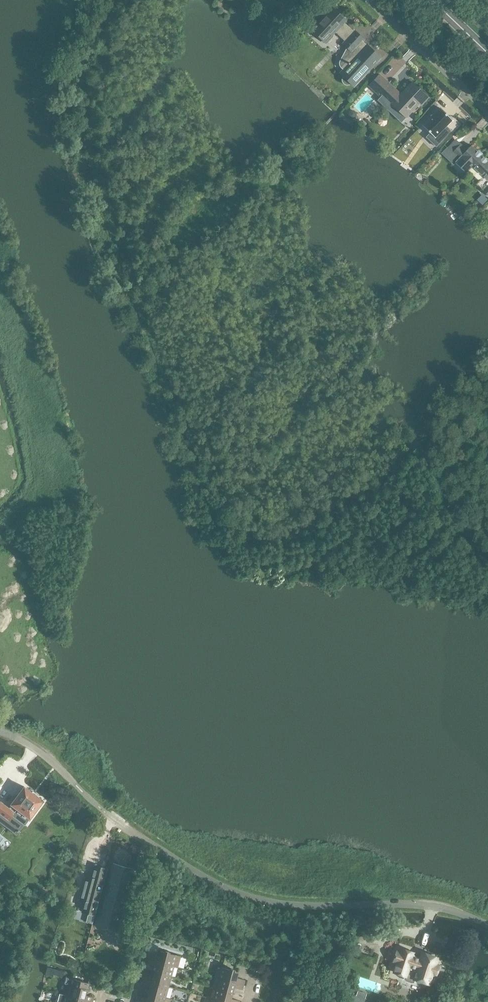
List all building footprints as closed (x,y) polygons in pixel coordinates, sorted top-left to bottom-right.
[(354,86),(370,69),(381,58),(362,41),(364,39),(355,31),(353,33),(343,24),(346,21),(332,8),(311,30),(326,43),(333,36),(332,36),(335,32),(345,42),(343,44),(347,48),(340,61),(340,63),(340,65),(341,67),(344,70),(341,74),(343,76),(342,78),(342,80),(343,82),(344,84),(346,85),(348,85),(350,85),(352,84),(354,86)] [(429,98),(411,82),(400,94),(379,74),(369,86),(379,95),(381,93),(391,103),(406,117),(419,103),(422,105),(429,98)] [(440,108),(422,125),(430,133),(426,137),(436,146),(450,133),(449,132),(445,129),(447,127),(446,126),(452,120),(440,108)] [(348,114),(348,115),(348,116),(348,117),(349,117),(349,118),(350,118),(351,119),(352,119),(353,119),(354,119),(354,118),(355,118),(355,117),(356,117),(356,116),(357,115),(357,114),(356,113),(356,112),(355,111),(354,111),(354,110),(353,110),(352,110),(351,110),(350,110),(350,111),(349,111),(349,112),(348,112),(348,113),(348,114)] [(448,147),(444,151),(445,152),(448,148),(453,152),(459,159),(456,162),(456,163),(458,161),(468,170),(466,172),(467,173),(470,170),(483,156),(482,155),(483,153),(479,150),(478,151),(472,145),(468,150),(461,144),(453,152),(448,147)] [(470,170),(480,180),(479,182),(477,183),(487,194),(487,160),(483,156),(470,170)] [(478,199),(483,205),(487,200),(487,198),(483,194),(478,199)] [(8,820),(9,820),(20,828),(23,824),(24,825),(43,800),(24,786),(11,804),(12,805),(9,808),(0,801),(0,814),(8,820)] [(130,874),(132,869),(114,864),(98,925),(116,930),(124,898),(122,898),(124,891),(126,892),(128,882),(130,882),(132,875),(130,874)] [(85,877),(79,899),(85,900),(82,912),(89,914),(95,915),(107,869),(94,866),(91,878),(85,877)] [(412,957),(414,953),(402,949),(401,953),(397,952),(394,961),(398,962),(395,972),(406,976),(405,979),(406,980),(412,982),(414,982),(415,979),(429,984),(432,974),(436,975),(439,966),(435,965),(438,958),(423,953),(421,960),(412,957)] [(150,954),(149,959),(174,966),(174,967),(177,968),(180,956),(160,951),(159,957),(150,954)] [(174,966),(149,959),(148,964),(156,967),(154,972),(171,977),(174,967),(174,966)] [(218,966),(215,978),(218,979),(218,978),(244,985),(245,980),(237,978),(238,972),(218,966)] [(168,987),(171,977),(154,972),(153,978),(145,975),(143,980),(168,987)] [(64,995),(91,1001),(92,1001),(94,997),(85,995),(89,983),(66,977),(65,983),(67,984),(64,995)] [(242,990),(244,985),(218,978),(218,979),(215,978),(212,988),(216,989),(232,993),(234,988),(242,990)] [(166,997),(168,987),(143,980),(142,985),(150,987),(149,993),(166,997)] [(232,993),(216,989),(213,999),(224,1001),(239,1001),(231,999),(232,993)] [(166,997),(149,993),(147,998),(139,996),(138,1001),(141,1001),(170,1001),(170,999),(166,997)]
